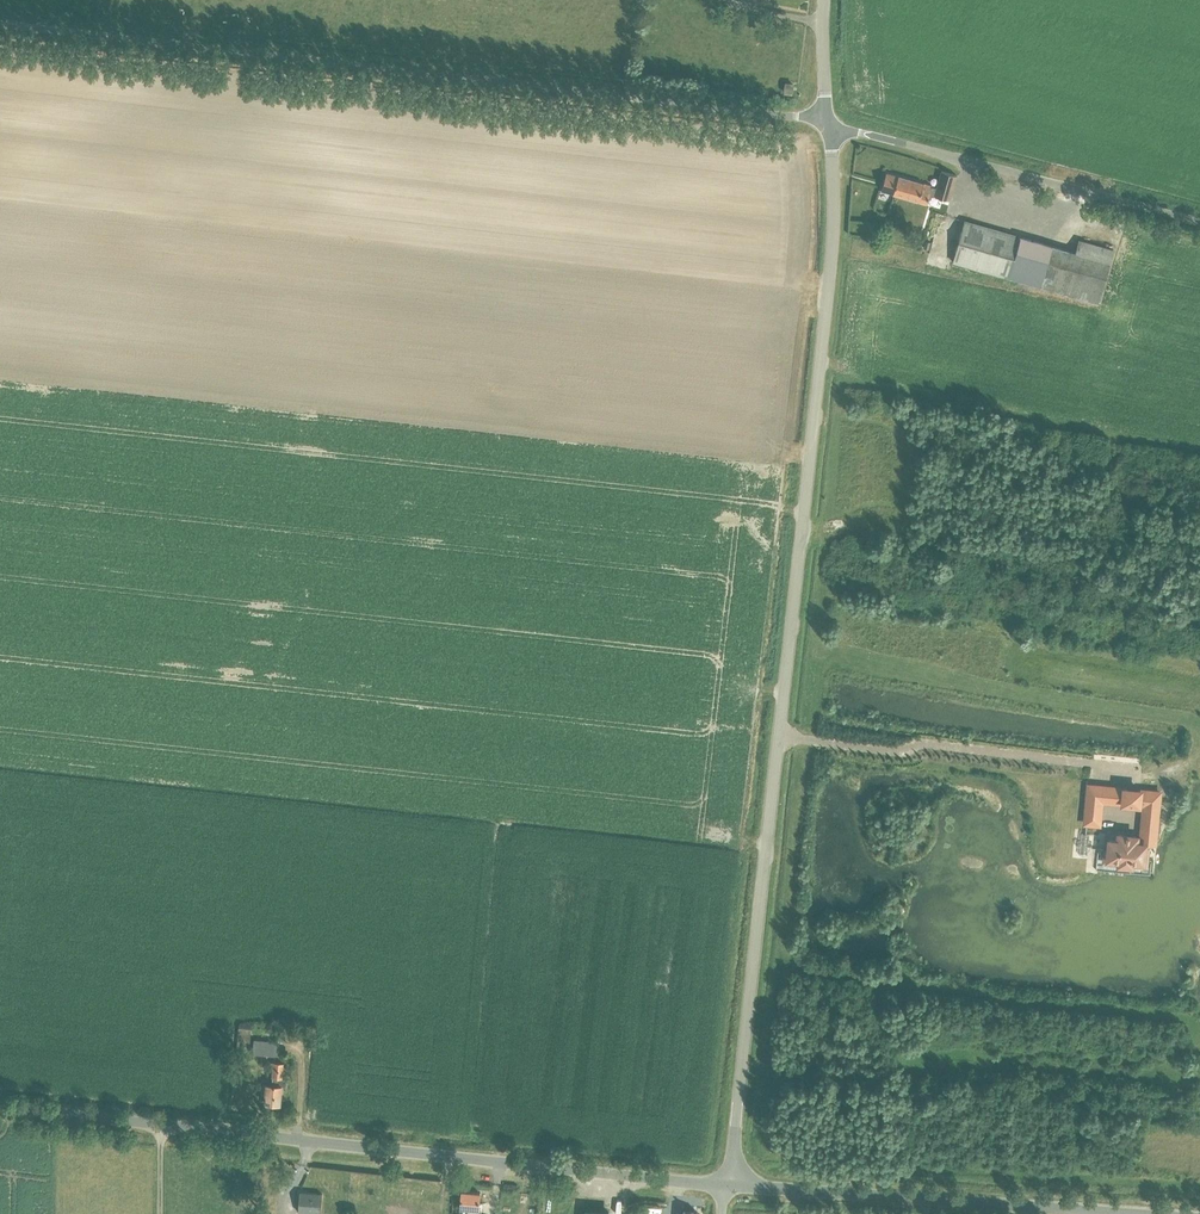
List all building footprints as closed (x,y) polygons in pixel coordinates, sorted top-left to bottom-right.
[(792,93),(793,83),(786,82),(785,92),(792,93)] [(949,200),(956,175),(941,171),(936,187),(932,186),(886,172),(881,190),(927,204),(930,193),(934,194),(933,195),(949,200)] [(959,238),(953,261),(1015,279),(1027,239),(1006,233),(964,221),(959,238)] [(1027,239),(1015,279),(1098,303),(1110,262),(1027,239)] [(952,259),(928,253),(925,264),(948,271),(952,259)] [(1111,840),(1109,862),(1120,863),(1120,856),(1133,857),(1133,860),(1145,861),(1145,860),(1149,860),(1149,851),(1146,850),(1146,843),(1155,844),(1161,789),(1137,787),(1135,804),(1146,805),(1143,843),(1138,843),(1138,835),(1120,834),(1120,841),(1111,840)] [(1077,840),(1077,847),(1080,847),(1079,855),(1088,855),(1088,848),(1092,848),(1093,841),(1089,841),(1090,834),(1081,833),(1081,840),(1077,840)] [(238,1021),(237,1030),(249,1031),(250,1022),(238,1021)] [(253,1052),(259,1053),(276,1054),(277,1040),(254,1038),(253,1052)] [(258,1068),(259,1053),(253,1052),(246,1052),(246,1057),(241,1057),(241,1067),(258,1068)] [(270,1061),(270,1065),(272,1065),(271,1077),(281,1078),(282,1062),(270,1061)] [(279,1104),(281,1085),(262,1083),(261,1094),(265,1095),(265,1102),(279,1104)] [(461,1191),(459,1213),(463,1213),(481,1213),(483,1202),(478,1201),(479,1193),(461,1191)] [(300,1192),(298,1212),(320,1213),(322,1193),(300,1192)]
